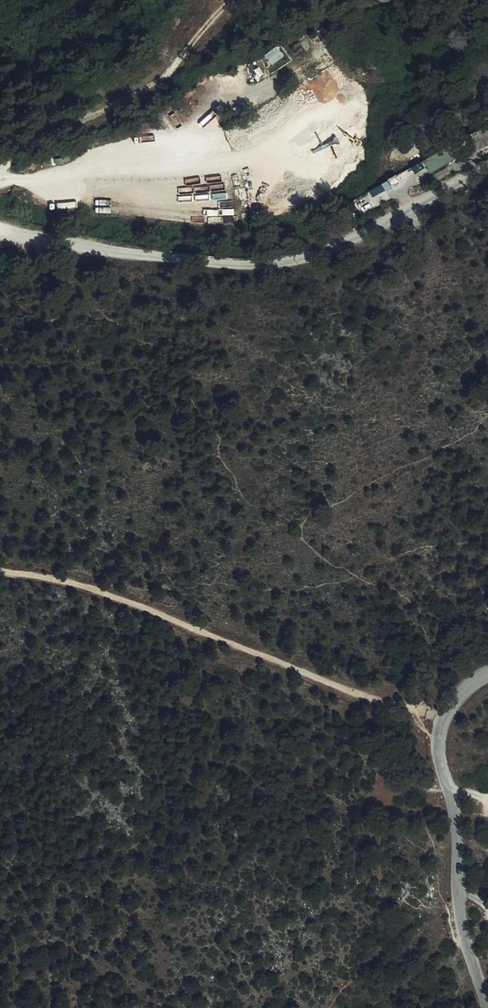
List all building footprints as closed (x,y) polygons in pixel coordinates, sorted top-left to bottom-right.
[(414,187),(408,174),(383,185),(390,199),(414,187)] [(362,208),(358,201),(350,205),(354,212),(362,208)]
